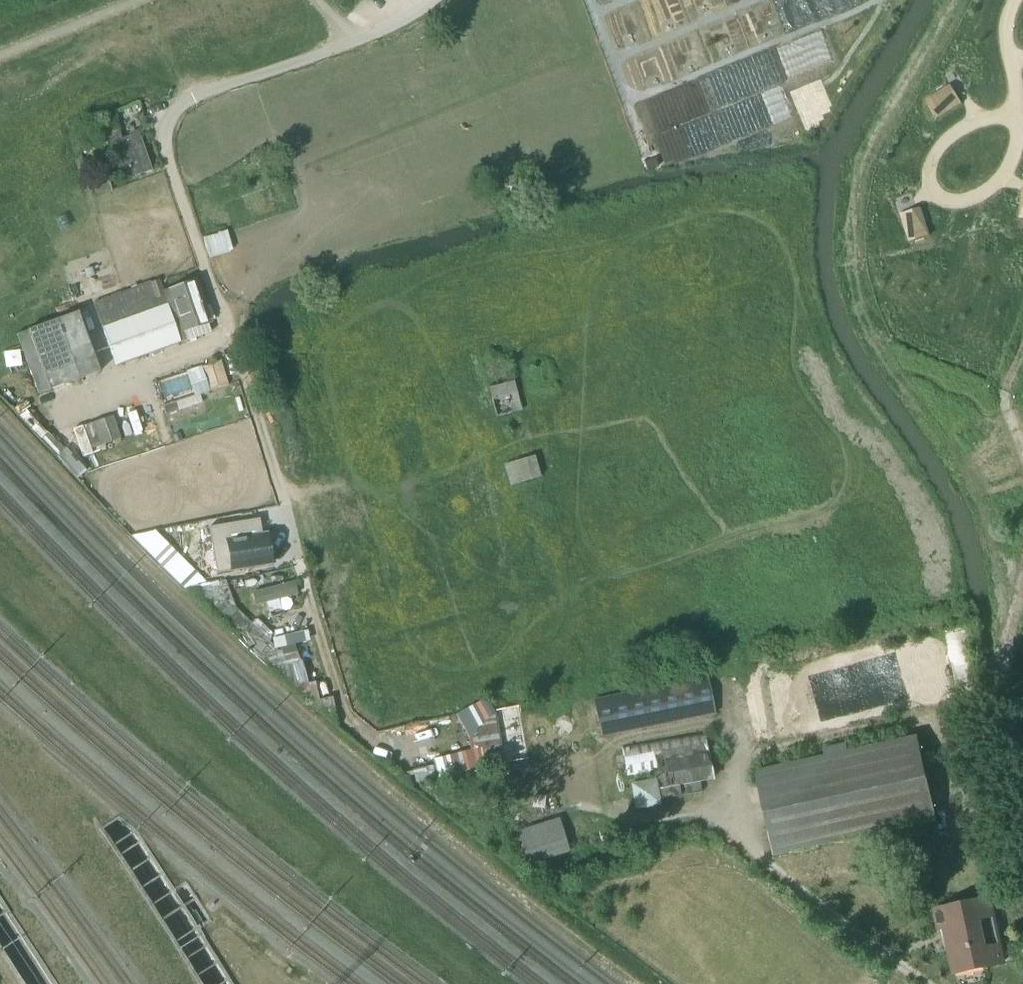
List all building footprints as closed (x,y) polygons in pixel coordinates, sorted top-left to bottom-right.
[(961,105),(950,86),(925,101),(937,120),(961,105)] [(109,144),(110,144),(117,141),(122,139),(115,118),(101,123),(109,144)] [(110,144),(115,159),(122,181),(151,171),(138,134),(130,137),(122,139),(117,141),(110,144)] [(92,183),(92,185),(95,194),(111,188),(108,178),(92,183)] [(929,236),(920,208),(899,216),(908,243),(929,236)] [(228,229),(205,235),(211,256),(234,250),(228,229)] [(162,293),(158,282),(157,280),(93,304),(116,366),(180,343),(177,334),(210,323),(196,281),(162,293)] [(77,312),(16,334),(38,395),(79,380),(85,377),(99,372),(77,312)] [(482,364),(492,400),(497,418),(522,410),(507,357),(482,364)] [(229,385),(220,361),(201,368),(210,392),(229,385)] [(110,439),(111,444),(122,441),(115,406),(98,410),(102,427),(78,432),(81,445),(110,439)] [(64,449),(47,432),(40,439),(57,456),(64,449)] [(85,469),(66,448),(64,449),(57,456),(76,477),(85,469)] [(505,465),(511,486),(540,477),(534,456),(505,465)] [(269,552),(266,534),(262,535),(259,519),(209,527),(217,573),(271,564),(271,562),(274,561),(273,551),(269,552)] [(278,600),(298,595),(295,582),(252,593),(255,606),(266,603),(269,612),(281,609),(278,600)] [(274,636),(278,654),(298,650),(296,642),(310,639),(308,629),(274,636)] [(308,684),(302,661),(271,670),(337,725),(332,697),(322,700),(317,681),(308,684)] [(594,699),(601,738),(716,714),(708,676),(594,699)] [(457,713),(468,733),(498,717),(487,696),(457,713)] [(705,733),(621,747),(626,778),(656,773),(657,779),(631,784),(635,809),(661,805),(660,799),(701,792),(699,783),(713,780),(710,763),(705,733)] [(754,772),(773,858),(899,831),(901,840),(922,836),(921,834),(938,830),(936,822),(917,736),(848,752),(846,744),(823,749),(824,757),(754,772)] [(104,831),(122,819),(155,869),(189,923),(223,978),(227,983),(232,983),(227,976),(198,930),(202,928),(212,922),(206,912),(186,881),(173,890),(158,867),(123,813),(120,815),(118,816),(102,827),(98,829),(133,883),(167,937),(197,983),(201,983),(170,935),(136,881),(104,831)] [(523,846),(528,863),(567,851),(562,835),(523,846)] [(932,910),(936,933),(942,931),(952,977),(1006,966),(991,897),(932,910)] [(46,976),(51,983),(56,983),(49,974),(0,899),(0,898),(0,906),(46,976)] [(20,983),(25,983),(0,946),(0,953),(20,983)]
